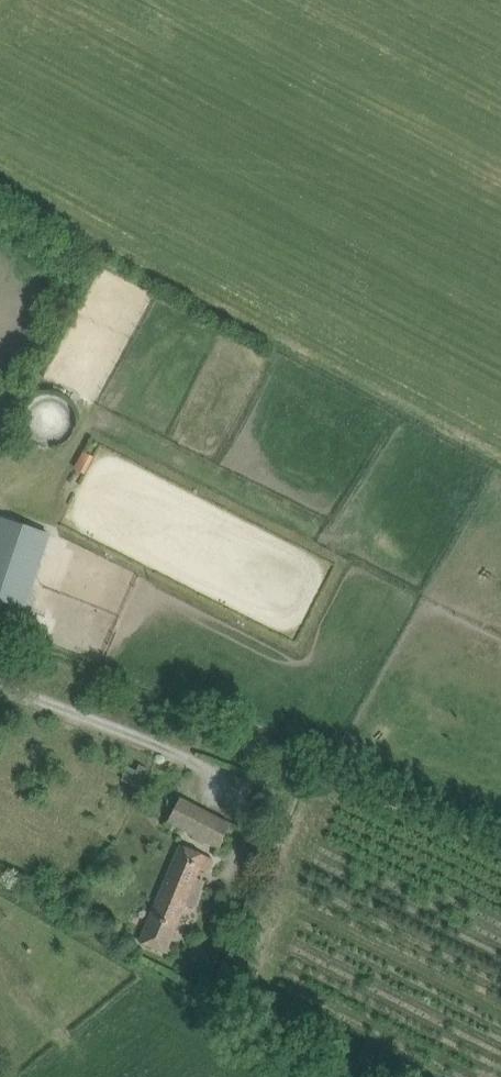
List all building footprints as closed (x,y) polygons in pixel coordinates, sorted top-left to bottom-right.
[(8,602),(22,607),(36,564),(47,532),(0,517),(0,599),(8,602)] [(261,793),(254,809),(267,815),(274,799),(262,794),(261,793)] [(168,820),(188,831),(218,847),(231,824),(181,797),(168,820)] [(141,941),(161,950),(166,952),(186,905),(194,909),(206,882),(197,878),(201,869),(210,873),(216,859),(182,845),(141,941)]
